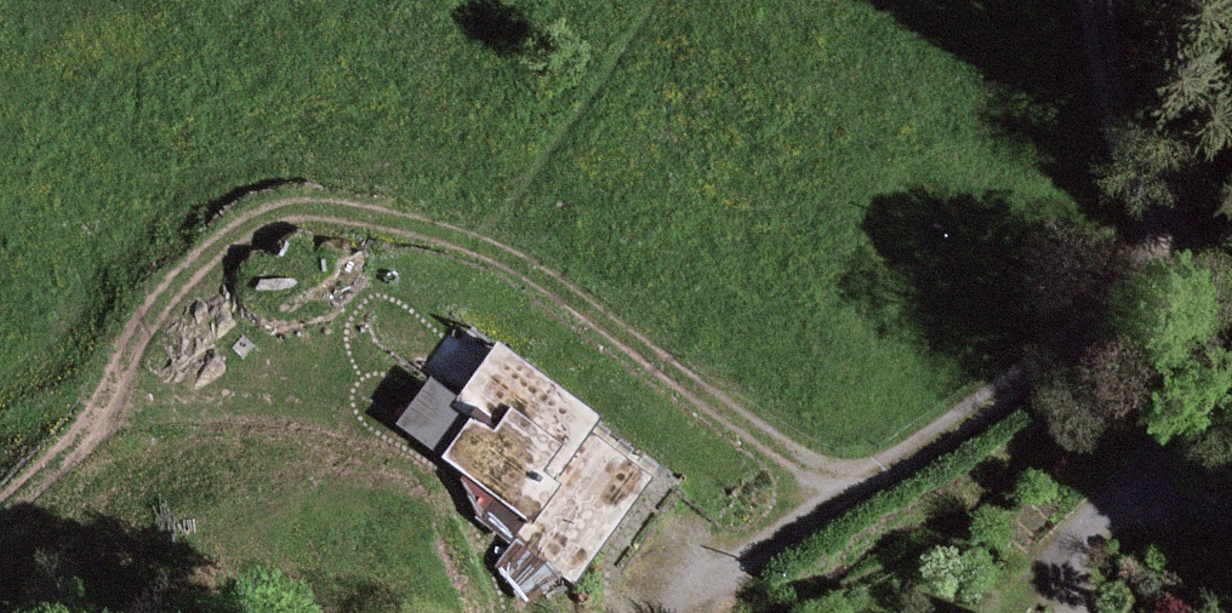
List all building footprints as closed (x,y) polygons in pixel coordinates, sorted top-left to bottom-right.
[(573,579),(644,484),(581,436),(594,419),(500,348),(458,404),(433,385),(403,426),(527,519),(515,535),(573,579)]
